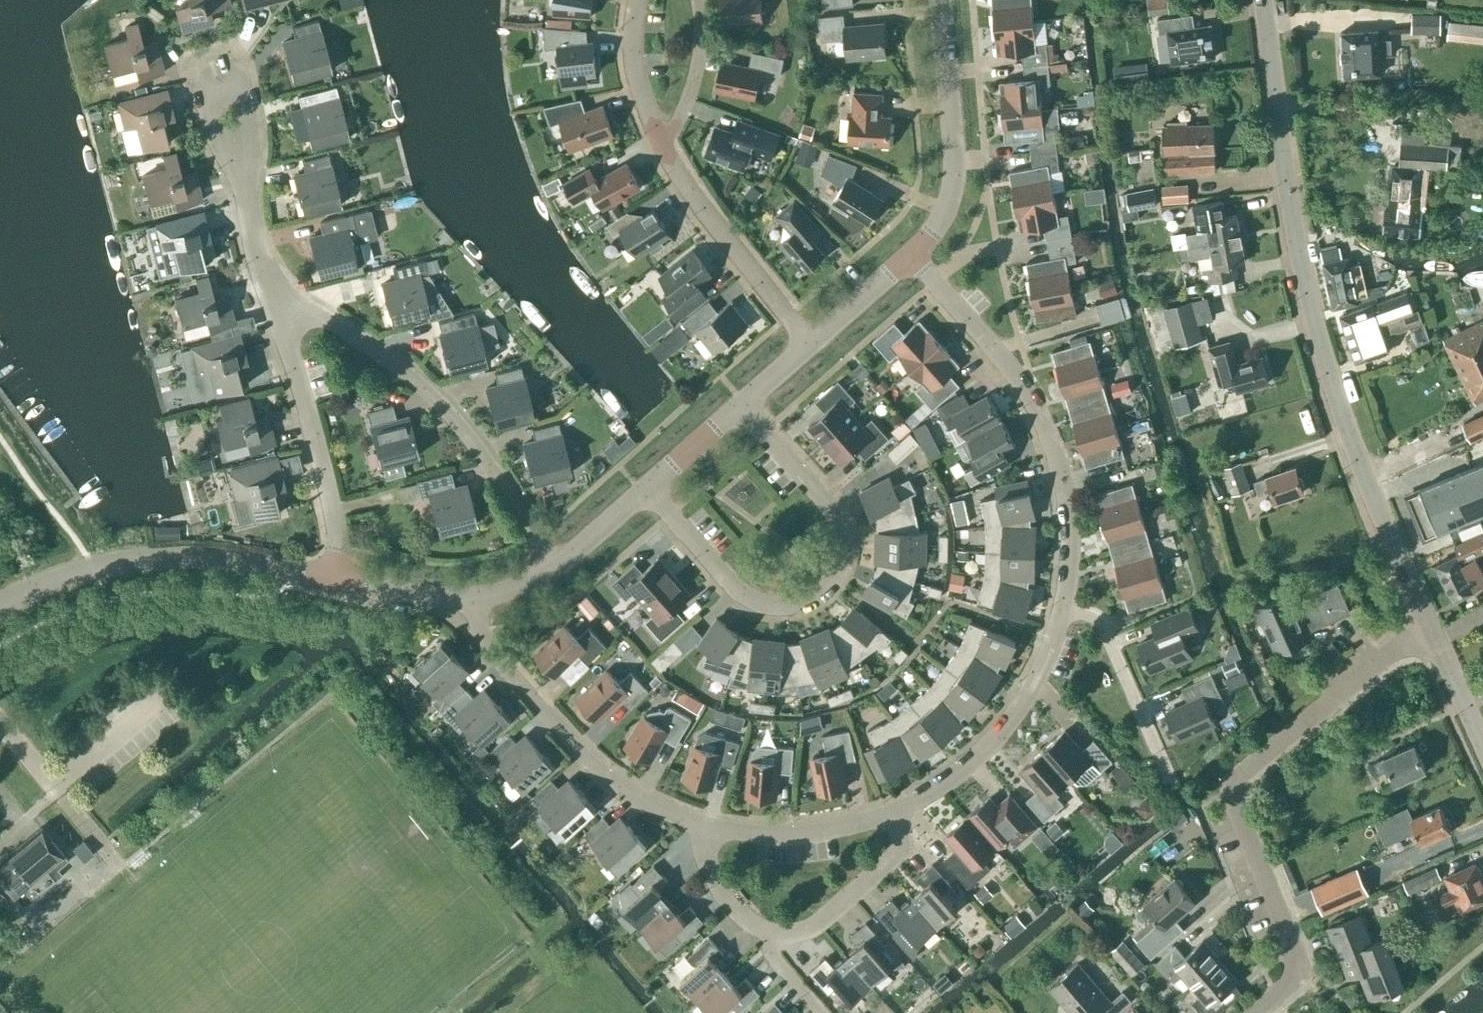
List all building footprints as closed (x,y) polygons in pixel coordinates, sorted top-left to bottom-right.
[(174,5),(181,30),(209,23),(206,11),(229,5),(228,0),(188,0),(189,1),(174,5)] [(243,8),(275,0),(241,0),(243,8)] [(341,10),(356,6),(355,0),(338,0),(341,10)] [(551,1),(553,1),(553,14),(591,17),(592,4),(591,4),(592,2),(593,0),(551,0),(551,1)] [(723,22),(762,19),(761,0),(721,0),(723,22)] [(994,24),(1034,21),(1032,0),(992,0),(994,24)] [(1148,15),(1168,13),(1167,0),(1146,0),(1148,15)] [(1426,7),(1435,9),(1436,0),(1427,0),(1426,7)] [(163,15),(148,3),(143,11),(158,22),(163,15)] [(1412,14),(1412,33),(1440,33),(1440,15),(1412,14)] [(845,39),(847,57),(886,54),(883,24),(845,27),(844,15),(819,17),(821,41),(845,39)] [(1169,19),(1157,21),(1159,34),(1169,32),(1174,63),(1191,60),(1215,57),(1211,25),(1195,27),(1193,16),(1169,19)] [(572,20),(547,18),(546,27),(571,29),(572,20)] [(292,27),(295,39),(283,42),(294,80),(331,70),(318,20),(292,27)] [(1046,42),(1036,43),(1034,21),(994,24),(997,55),(1022,53),(1023,66),(1048,64),(1046,42)] [(1482,43),(1482,26),(1449,22),(1447,40),(1482,43)] [(114,85),(163,72),(156,45),(144,48),(138,24),(124,28),(127,39),(104,46),(114,85)] [(582,43),(580,30),(546,27),(543,27),(545,49),(558,48),(562,86),(587,84),(586,73),(596,72),(593,42),(582,43)] [(1343,76),(1380,74),(1379,56),(1391,55),(1390,39),(1378,40),(1378,30),(1341,32),(1343,76)] [(1054,54),(1053,43),(1047,44),(1048,64),(1059,63),(1058,54),(1054,54)] [(752,52),(749,67),(722,61),(716,90),(754,98),(760,72),(780,76),(784,59),(752,52)] [(1040,86),(1050,85),(1048,64),(1023,66),(1025,79),(999,82),(1002,112),(1042,108),(1040,86)] [(1132,64),(1113,66),(1115,84),(1134,81),(1132,64)] [(310,93),(313,105),(288,112),(295,136),(307,133),(311,146),(349,136),(336,87),(310,93)] [(169,143),(163,119),(175,116),(168,90),(119,103),(126,129),(122,130),(129,153),(169,143)] [(849,143),(889,145),(891,117),(881,116),(883,94),(854,92),(853,114),(850,114),(849,143)] [(1091,96),(1082,96),(1083,106),(1092,105),(1091,96)] [(571,150),(613,135),(603,105),(580,113),(575,100),(544,107),(551,125),(561,122),(571,150)] [(1469,101),(1468,109),(1482,110),(1482,102),(1469,101)] [(1030,140),(1031,154),(1057,151),(1054,130),(1044,131),(1042,108),(1002,112),(1005,143),(1030,140)] [(800,115),(791,109),(784,119),(793,125),(800,115)] [(1448,109),(1446,127),(1427,125),(1427,130),(1400,128),(1399,164),(1458,169),(1460,146),(1482,148),(1482,112),(1448,109)] [(779,135),(738,120),(733,133),(715,127),(705,155),(743,169),(751,149),(771,157),(779,135)] [(1215,152),(1214,124),(1187,125),(1187,121),(1169,123),(1169,126),(1165,126),(1167,174),(1180,173),(1215,170),(1215,152)] [(798,137),(810,141),(815,126),(803,123),(798,137)] [(797,137),(787,134),(785,142),(794,145),(797,137)] [(1083,135),(1071,135),(1071,147),(1084,146),(1083,135)] [(797,137),(794,145),(800,147),(799,151),(814,156),(818,144),(797,137)] [(1060,170),(1057,151),(1031,154),(1032,167),(1009,171),(1015,201),(1054,194),(1050,172),(1060,170)] [(153,216),(177,209),(176,207),(201,201),(194,175),(182,178),(176,154),(163,158),(166,169),(142,176),(153,216)] [(302,161),(305,173),(293,176),(303,214),(341,204),(328,154),(302,161)] [(843,187),(832,204),(846,213),(848,210),(866,221),(880,199),(850,180),(857,165),(828,155),(821,173),(843,187)] [(627,163),(597,180),(590,168),(564,183),(575,202),(594,191),(603,208),(640,187),(627,163)] [(1421,167),(1392,164),(1387,206),(1385,206),(1382,230),(1418,234),(1421,210),(1416,209),(1421,167)] [(559,176),(543,184),(548,194),(560,188),(558,184),(562,182),(559,176)] [(1188,184),(1161,186),(1162,203),(1189,201),(1188,184)] [(1126,192),(1129,209),(1156,204),(1153,187),(1126,192)] [(1058,216),(1054,194),(1015,201),(1020,231),(1044,227),(1047,240),(1072,235),(1068,214),(1058,216)] [(780,244),(804,271),(824,254),(813,241),(823,233),(799,205),(795,200),(777,215),(792,234),(780,244)] [(1199,221),(1201,231),(1186,234),(1185,231),(1170,234),(1173,249),(1179,248),(1188,246),(1241,238),(1236,214),(1225,216),(1223,200),(1193,206),(1196,222),(1199,221)] [(376,238),(369,209),(320,222),(323,234),(309,237),(319,276),(365,264),(359,242),(376,238)] [(654,209),(635,221),(628,211),(607,224),(615,236),(621,231),(636,256),(651,247),(654,252),(664,245),(661,240),(670,234),(654,209)] [(179,219),(147,227),(160,277),(180,272),(206,265),(199,241),(211,238),(204,212),(179,219)] [(1067,263),(1077,261),(1072,235),(1047,240),(1050,258),(1026,263),(1032,293),(1071,286),(1067,263)] [(1234,263),(1245,261),(1241,238),(1188,246),(1190,254),(1191,259),(1198,258),(1200,269),(1203,268),(1206,283),(1237,277),(1234,263)] [(1188,246),(1179,248),(1181,260),(1191,258),(1190,254),(1188,246)] [(1320,251),(1333,308),(1340,307),(1340,309),(1358,305),(1358,302),(1362,301),(1360,293),(1366,291),(1360,264),(1350,266),(1348,257),(1341,259),(1338,247),(1320,251)] [(679,318),(707,296),(697,283),(711,273),(693,251),(660,277),(671,292),(663,298),(679,318)] [(412,325),(429,321),(427,313),(429,312),(420,275),(428,273),(424,260),(392,269),(395,280),(382,284),(392,322),(410,317),(412,325)] [(361,265),(341,270),(343,277),(363,272),(361,265)] [(190,273),(179,277),(180,283),(192,279),(190,273)] [(175,299),(186,339),(209,332),(209,330),(230,324),(234,323),(227,297),(215,301),(209,277),(195,281),(199,292),(175,299)] [(1037,323),(1077,316),(1071,286),(1032,293),(1037,323)] [(1346,334),(1403,314),(1413,311),(1413,309),(1407,293),(1380,303),(1382,308),(1374,311),(1372,305),(1359,309),(1358,305),(1340,309),(1342,316),(1340,316),(1346,334)] [(1119,297),(1096,304),(1101,324),(1124,317),(1119,297)] [(706,303),(682,322),(692,334),(696,330),(714,352),(751,323),(732,300),(715,314),(706,303)] [(1163,309),(1174,348),(1203,339),(1192,301),(1163,309)] [(1423,321),(1418,308),(1413,309),(1413,311),(1403,314),(1346,334),(1356,362),(1378,355),(1388,351),(1382,335),(1423,321)] [(474,313),(438,323),(441,334),(439,334),(449,373),(487,363),(484,350),(499,346),(493,322),(477,326),(474,313)] [(666,316),(661,320),(668,329),(674,325),(666,316)] [(897,354),(910,368),(940,342),(920,319),(904,333),(895,322),(873,341),(890,360),(897,354)] [(1475,404),(1482,400),(1482,320),(1443,340),(1475,404)] [(233,334),(230,324),(209,330),(209,332),(211,340),(233,334)] [(196,374),(202,398),(242,387),(236,363),(248,360),(241,334),(192,347),(199,373),(196,374)] [(1090,340),(1052,351),(1060,380),(1099,369),(1090,340)] [(1234,379),(1238,391),(1268,382),(1261,357),(1236,364),(1230,341),(1209,347),(1219,383),(1234,379)] [(950,374),(960,365),(940,342),(910,368),(920,380),(913,386),(933,408),(960,384),(950,374)] [(862,362),(852,369),(860,379),(870,371),(862,362)] [(494,373),(497,385),(486,388),(496,426),(534,416),(520,367),(494,373)] [(1069,409),(1107,398),(1099,369),(1060,380),(1069,409)] [(883,379),(876,386),(876,387),(882,393),(890,386),(883,379)] [(1128,379),(1111,384),(1114,396),(1131,391),(1128,379)] [(809,426),(825,444),(855,417),(847,407),(855,400),(838,381),(815,401),(824,412),(809,426)] [(950,429),(948,430),(956,444),(1000,419),(1001,419),(988,396),(965,408),(958,395),(937,407),(950,429)] [(250,453),(249,451),(274,444),(267,418),(256,422),(249,398),(219,406),(222,418),(216,420),(226,459),(250,453)] [(1078,438),(1116,427),(1107,398),(1069,409),(1078,438)] [(405,473),(401,459),(418,455),(408,417),(396,420),(392,404),(366,411),(380,465),(383,464),(386,478),(405,473)] [(338,406),(327,409),(330,420),(341,416),(338,406)] [(913,411),(904,419),(912,427),(921,420),(913,411)] [(1463,423),(1471,440),(1482,434),(1482,414),(1463,423)] [(872,419),(864,426),(855,417),(825,444),(841,462),(856,448),(866,459),(889,438),(872,419)] [(1184,418),(1176,420),(1179,432),(1187,429),(1184,418)] [(1002,422),(1000,419),(956,444),(966,462),(972,464),(979,461),(981,464),(965,473),(971,484),(997,470),(990,459),(1015,445),(1002,422)] [(533,482),(571,473),(558,423),(532,429),(535,441),(523,444),(533,482)] [(1125,456),(1116,427),(1078,438),(1086,467),(1125,456)] [(1132,434),(1136,449),(1152,444),(1148,429),(1132,434)] [(631,444),(622,431),(607,441),(615,454),(631,444)] [(887,452),(897,463),(920,443),(910,432),(887,452)] [(237,499),(234,499),(240,523),(255,519),(280,513),(274,489),(285,486),(278,458),(229,471),(237,499)] [(208,470),(206,460),(191,463),(194,473),(208,470)] [(1135,467),(1139,480),(1161,472),(1158,460),(1135,467)] [(1223,468),(1232,495),(1250,489),(1240,462),(1223,468)] [(1438,530),(1482,511),(1482,464),(1413,493),(1423,516),(1415,519),(1424,540),(1440,534),(1438,530)] [(1302,487),(1304,487),(1301,478),(1299,478),(1295,467),(1267,476),(1267,477),(1255,481),(1259,494),(1272,490),(1275,501),(1304,491),(1302,487)] [(451,472),(417,481),(421,498),(429,496),(439,533),(477,523),(466,485),(455,488),(451,472)] [(873,506),(877,522),(916,513),(911,494),(916,492),(909,478),(894,486),(889,477),(861,491),(866,502),(875,498),(876,500),(877,505),(873,506)] [(985,516),(985,525),(1031,522),(1029,499),(1031,498),(1027,480),(996,487),(998,497),(981,500),(984,516),(985,516)] [(1094,494),(1103,523),(1141,512),(1132,483),(1094,494)] [(943,491),(935,495),(935,496),(941,507),(949,503),(944,492),(943,491)] [(1176,503),(1163,507),(1167,519),(1180,514),(1176,503)] [(1150,541),(1141,512),(1103,523),(1111,552),(1150,541)] [(884,538),(885,543),(885,546),(925,547),(926,532),(920,532),(916,513),(877,522),(881,539),(884,538)] [(965,513),(954,515),(956,526),(966,524),(965,513)] [(1033,545),(1031,522),(985,525),(986,536),(985,536),(985,551),(1035,552),(1035,544),(1033,545)] [(167,526),(155,526),(155,539),(167,539),(167,526)] [(967,529),(955,530),(955,538),(968,537),(967,529)] [(1460,562),(1482,551),(1482,534),(1482,533),(1453,547),(1457,555),(1436,565),(1453,600),(1474,590),(1473,590),(1482,585),(1482,576),(1475,559),(1462,565),(1460,562)] [(948,535),(939,535),(939,547),(948,548),(948,535)] [(1120,582),(1158,570),(1150,541),(1111,552),(1120,582)] [(884,555),(880,554),(876,570),(914,581),(920,562),(925,562),(925,547),(885,546),(885,550),(884,555)] [(948,560),(948,548),(939,547),(939,560),(948,560)] [(969,551),(958,550),(957,560),(969,560),(969,551)] [(985,566),(986,566),(984,576),(1029,583),(1032,560),(1035,560),(1035,552),(985,551),(985,566)] [(634,592),(644,603),(675,576),(659,558),(643,572),(635,563),(612,583),(626,600),(634,592)] [(909,599),(914,581),(876,570),(871,586),(875,587),(874,593),(872,596),(907,616),(914,602),(909,599)] [(1167,599),(1158,570),(1120,582),(1129,611),(1167,599)] [(965,574),(951,572),(949,589),(962,591),(965,574)] [(675,608),(691,594),(675,576),(644,603),(654,614),(645,622),(662,640),(685,620),(675,608)] [(1025,605),(1029,583),(984,576),(982,586),(977,601),(1025,614),(1027,606),(1025,605)] [(928,594),(940,597),(942,588),(930,585),(928,594)] [(1309,638),(1305,631),(1349,612),(1337,586),(1294,605),(1289,593),(1257,608),(1276,653),(1309,638)] [(586,595),(577,603),(590,619),(599,611),(586,595)] [(1176,664),(1191,658),(1182,636),(1199,629),(1189,605),(1149,622),(1156,637),(1138,644),(1150,672),(1175,661),(1176,664)] [(854,618),(851,615),(838,625),(861,658),(877,646),(881,650),(892,638),(861,612),(858,615),(854,618)] [(713,669),(732,675),(745,638),(730,632),(728,636),(723,634),(721,632),(727,625),(717,618),(699,644),(707,650),(697,665),(710,673),(713,669)] [(964,636),(965,636),(960,646),(999,668),(1011,648),(1013,648),(1016,641),(970,622),(964,636)] [(822,641),(818,643),(833,680),(848,674),(846,669),(861,658),(838,625),(824,635),(827,638),(822,641)] [(588,663),(606,646),(588,628),(577,638),(566,626),(536,655),(541,660),(540,661),(548,670),(550,669),(555,674),(578,653),(588,663)] [(749,688),(764,689),(768,650),(765,649),(760,647),(761,644),(745,638),(732,675),(750,682),(749,688)] [(651,660),(661,671),(684,651),(674,640),(651,660)] [(819,686),(833,680),(818,643),(816,644),(810,644),(810,641),(793,643),(799,683),(816,681),(819,686)] [(1332,641),(1315,654),(1324,666),(1341,653),(1332,641)] [(439,696),(433,701),(442,711),(467,689),(459,680),(469,671),(443,642),(413,668),(439,696)] [(772,650),(768,650),(764,689),(779,691),(780,685),(799,683),(793,643),(777,645),(777,649),(772,650)] [(940,660),(944,656),(943,649),(938,645),(931,654),(940,660)] [(955,655),(954,654),(945,666),(985,695),(990,689),(988,688),(999,668),(960,646),(955,655)] [(893,657),(900,662),(908,653),(902,647),(893,657)] [(1227,662),(1221,664),(1226,677),(1240,671),(1235,659),(1227,662)] [(936,678),(937,679),(930,686),(963,717),(979,700),(981,702),(985,695),(945,666),(936,678)] [(888,674),(883,668),(874,676),(879,682),(888,674)] [(620,697),(630,708),(648,690),(631,672),(620,683),(608,671),(579,699),(584,705),(582,706),(591,715),(592,714),(598,719),(620,697)] [(1208,708),(1223,701),(1211,674),(1181,688),(1188,703),(1167,713),(1178,739),(1215,723),(1208,708)] [(662,681),(657,675),(650,682),(655,687),(662,681)] [(890,681),(877,692),(884,700),(897,689),(890,681)] [(923,694),(922,693),(911,702),(943,741),(949,736),(947,734),(963,717),(930,686),(923,694)] [(854,696),(851,687),(838,693),(841,698),(842,701),(854,696)] [(467,689),(442,711),(450,720),(460,731),(466,726),(482,744),(511,718),(485,689),(475,698),(467,689)] [(838,693),(828,697),(831,705),(842,701),(841,698),(838,693)] [(698,713),(704,703),(691,695),(685,705),(698,713)] [(763,703),(751,701),(750,710),(762,712),(762,710),(763,703)] [(899,712),(900,713),(891,718),(916,757),(935,744),(936,746),(943,741),(911,702),(899,712)] [(775,704),(763,703),(762,710),(762,712),(774,713),(775,704)] [(660,709),(647,712),(627,747),(649,761),(663,738),(675,745),(691,719),(670,707),(666,708),(663,712),(660,709)] [(726,725),(741,730),(745,717),(730,712),(726,725)] [(897,771),(896,769),(916,757),(891,718),(883,724),(882,723),(868,730),(876,746),(867,750),(880,779),(897,771)] [(855,759),(849,730),(823,736),(827,755),(813,758),(820,793),(846,787),(840,762),(855,759)] [(1065,730),(1042,750),(1068,779),(1071,777),(1077,783),(1087,784),(1112,761),(1094,740),(1082,750),(1065,730)] [(705,732),(698,736),(685,780),(710,787),(718,763),(732,767),(740,742),(705,732)] [(524,791),(553,764),(526,735),(518,743),(509,734),(489,752),(524,791)] [(1349,747),(1354,758),(1373,749),(1368,738),(1349,747)] [(1388,769),(1395,783),(1425,769),(1414,744),(1383,758),(1384,758),(1371,764),(1376,774),(1388,769)] [(753,751),(752,760),(751,760),(748,796),(775,798),(777,772),(792,773),(794,748),(759,745),(753,751)] [(1054,792),(1068,779),(1042,750),(1020,770),(1037,790),(1026,800),(1044,821),(1064,804),(1054,792)] [(1135,781),(1121,765),(1117,769),(1112,773),(1125,789),(1135,781)] [(532,797),(566,836),(596,809),(569,780),(560,788),(552,779),(532,797)] [(1016,829),(1023,837),(1036,825),(1012,798),(1000,809),(990,797),(969,815),(997,847),(1016,829)] [(1407,806),(1376,820),(1386,843),(1416,830),(1422,844),(1451,831),(1449,826),(1451,826),(1447,818),(1445,819),(1440,806),(1413,818),(1407,806)] [(618,872),(647,846),(621,817),(612,825),(604,816),(584,834),(618,872)] [(982,859),(994,849),(966,818),(945,836),(959,852),(947,863),(969,887),(990,868),(982,859)] [(1046,829),(1054,839),(1063,832),(1055,822),(1046,829)] [(50,875),(68,860),(41,827),(0,861),(0,892),(7,900),(13,895),(18,901),(26,895),(30,901),(55,880),(50,875)] [(1041,828),(1031,837),(1037,844),(1047,834),(1041,828)] [(925,887),(913,898),(938,926),(957,910),(942,893),(951,885),(933,864),(917,878),(925,887)] [(1461,910),(1482,901),(1482,881),(1475,864),(1446,877),(1451,889),(1440,894),(1445,904),(1456,899),(1461,910)] [(630,883),(619,892),(624,908),(641,927),(669,901),(659,889),(668,881),(654,865),(631,885),(630,883)] [(1357,867),(1311,886),(1322,913),(1368,894),(1357,867)] [(1440,879),(1435,867),(1402,881),(1407,893),(1440,879)] [(1145,904),(1160,922),(1138,941),(1151,957),(1183,929),(1175,920),(1196,902),(1175,878),(1145,904)] [(984,884),(975,893),(983,903),(993,894),(984,884)] [(1397,888),(1387,892),(1392,903),(1402,898),(1397,888)] [(919,943),(938,926),(913,898),(900,908),(892,899),(876,913),(895,934),(892,937),(913,959),(916,956),(919,943)] [(669,901),(641,927),(658,945),(666,955),(681,941),(704,921),(690,905),(680,913),(669,901)] [(1017,915),(1002,927),(1011,938),(1026,927),(1017,915)] [(1360,972),(1370,998),(1404,985),(1385,938),(1371,943),(1360,915),(1329,927),(1349,977),(1360,972)] [(859,945),(846,956),(871,984),(890,968),(903,967),(905,965),(886,941),(884,943),(866,922),(850,936),(859,945)] [(680,980),(697,999),(726,974),(715,961),(724,953),(710,937),(689,956),(697,965),(680,980)] [(1144,964),(1122,940),(1109,952),(1131,977),(1144,964)] [(1174,982),(1182,975),(1191,985),(1220,960),(1203,941),(1185,956),(1176,946),(1157,962),(1174,982)] [(852,1001),(871,984),(846,956),(834,967),(826,957),(810,971),(828,992),(838,984),(852,1001)] [(1237,980),(1220,960),(1191,985),(1200,995),(1192,1002),(1201,1012),(1219,1012),(1227,1006),(1218,995),(1237,980)] [(1099,1012),(1117,1012),(1131,1001),(1123,991),(1111,1002),(1078,963),(1049,987),(1071,1012),(1098,1012),(1099,1012)] [(726,974),(697,999),(709,1012),(719,1012),(730,1003),(739,1012),(760,993),(746,978),(736,986),(726,974)] [(775,1002),(763,1012),(785,1012),(775,1002)]
